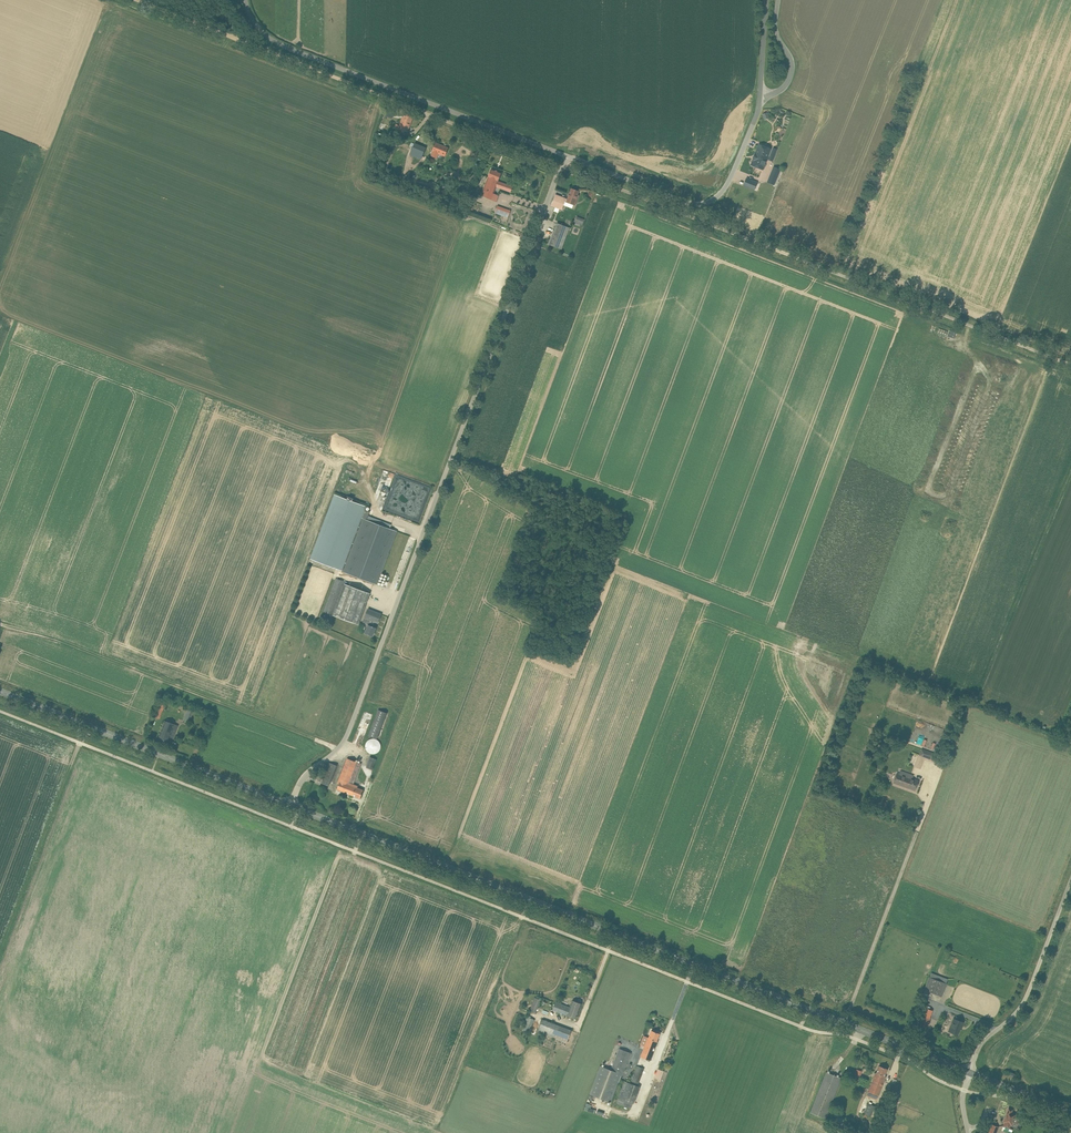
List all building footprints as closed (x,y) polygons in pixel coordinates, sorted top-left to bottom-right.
[(404,113),(400,125),(397,124),(395,127),(408,132),(413,117),(404,113)] [(436,158),(436,157),(437,158),(439,154),(445,156),(448,148),(436,143),(433,151),(431,156),(436,158)] [(422,159),(426,148),(414,144),(410,155),(422,159)] [(760,145),(759,147),(756,156),(766,160),(769,151),(770,149),(760,145)] [(766,160),(756,156),(752,165),(752,166),(762,170),(766,160)] [(776,167),(771,178),(775,180),(780,169),(776,167)] [(498,181),(501,173),(491,169),(481,195),(491,199),(494,193),(494,192),(496,187),(511,192),(513,186),(498,181)] [(742,185),(754,190),(757,182),(746,177),(742,185)] [(569,197),(568,199),(555,194),(551,205),(563,209),(566,202),(575,205),(579,195),(577,195),(579,191),(572,189),(568,197),(569,197)] [(496,208),(495,213),(508,217),(510,213),(496,208)] [(582,225),(584,219),(576,216),(573,223),(582,225)] [(562,249),(567,234),(569,230),(570,228),(557,223),(549,244),(562,249)] [(934,326),(932,332),(945,337),(947,331),(934,326)] [(313,560),(381,582),(398,529),(378,522),(379,519),(369,515),(368,519),(363,517),(368,504),(334,493),(313,560)] [(370,593),(345,583),(345,582),(336,579),(324,612),(333,616),(333,615),(358,624),(370,593)] [(382,614),(368,609),(363,622),(368,624),(365,633),(373,636),(376,628),(373,627),(375,622),(378,623),(382,614)] [(166,702),(160,700),(154,717),(160,719),(166,702)] [(184,719),(190,721),(194,709),(188,707),(184,719)] [(387,713),(384,711),(378,710),(369,735),(377,739),(387,713)] [(173,739),(178,725),(165,721),(157,741),(167,745),(169,737),(173,739)] [(915,743),(921,745),(924,737),(918,735),(915,743)] [(367,742),(366,743),(366,745),(366,746),(366,747),(366,748),(366,749),(367,750),(368,752),(369,753),(371,753),(373,754),(374,754),(375,754),(376,753),(378,753),(379,752),(380,750),(380,749),(381,748),(381,746),(381,745),(381,744),(380,743),(379,742),(379,741),(378,740),(377,740),(377,739),(376,739),(374,738),(373,738),(372,738),(370,739),(369,740),(368,740),(367,741),(367,742)] [(937,755),(928,751),(922,749),(920,755),(935,760),(937,755)] [(370,756),(366,767),(373,770),(377,759),(370,756)] [(360,798),(364,790),(357,787),(358,786),(353,784),(361,763),(347,758),(338,783),(339,784),(337,789),(360,798)] [(329,762),(323,783),(332,785),(338,764),(329,762)] [(897,772),(894,782),(915,790),(918,781),(912,778),(914,775),(901,770),(900,773),(897,772)] [(942,996),(947,983),(930,977),(925,989),(942,996)] [(536,1013),(541,1000),(535,997),(530,1010),(536,1013)] [(573,1000),(570,1007),(556,1002),(553,1010),(576,1019),(582,1003),(573,1000)] [(527,1016),(522,1028),(529,1031),(534,1019),(527,1016)] [(954,1018),(952,1024),(949,1031),(958,1034),(959,1031),(960,1032),(964,1022),(954,1018)] [(571,1030),(543,1019),(537,1032),(566,1043),(571,1030)] [(924,1032),(925,1032),(927,1026),(920,1024),(918,1030),(924,1032)] [(652,1030),(649,1038),(648,1037),(641,1056),(651,1060),(658,1041),(657,1041),(660,1033),(652,1030)] [(601,1066),(590,1094),(611,1102),(621,1076),(622,1076),(631,1053),(620,1048),(612,1070),(601,1066)] [(878,1095),(879,1095),(886,1076),(885,1076),(888,1069),(879,1065),(877,1073),(876,1072),(867,1095),(877,1099),(878,1095)] [(624,1081),(616,1102),(631,1108),(633,1103),(634,1103),(640,1087),(638,1086),(644,1068),(637,1066),(630,1083),(624,1081)] [(664,1071),(658,1069),(655,1077),(661,1080),(664,1071)] [(857,1069),(852,1081),(857,1083),(862,1071),(857,1069)] [(826,1072),(811,1112),(826,1118),(842,1078),(826,1072)] [(603,1108),(593,1104),(595,1097),(588,1095),(584,1109),(601,1114),(603,1108)] [(875,1106),(870,1104),(868,1103),(864,1114),(871,1116),(875,1106)] [(1003,1126),(1010,1128),(1011,1125),(1012,1125),(1013,1123),(1017,1124),(1020,1118),(1015,1116),(1016,1114),(1011,1112),(1012,1110),(1009,1108),(1004,1121),(1005,1122),(1003,1126)] [(838,1115),(834,1126),(838,1127),(839,1124),(842,1126),(845,1117),(838,1115)] [(998,1127),(992,1124),(989,1132),(996,1132),(998,1127)]
